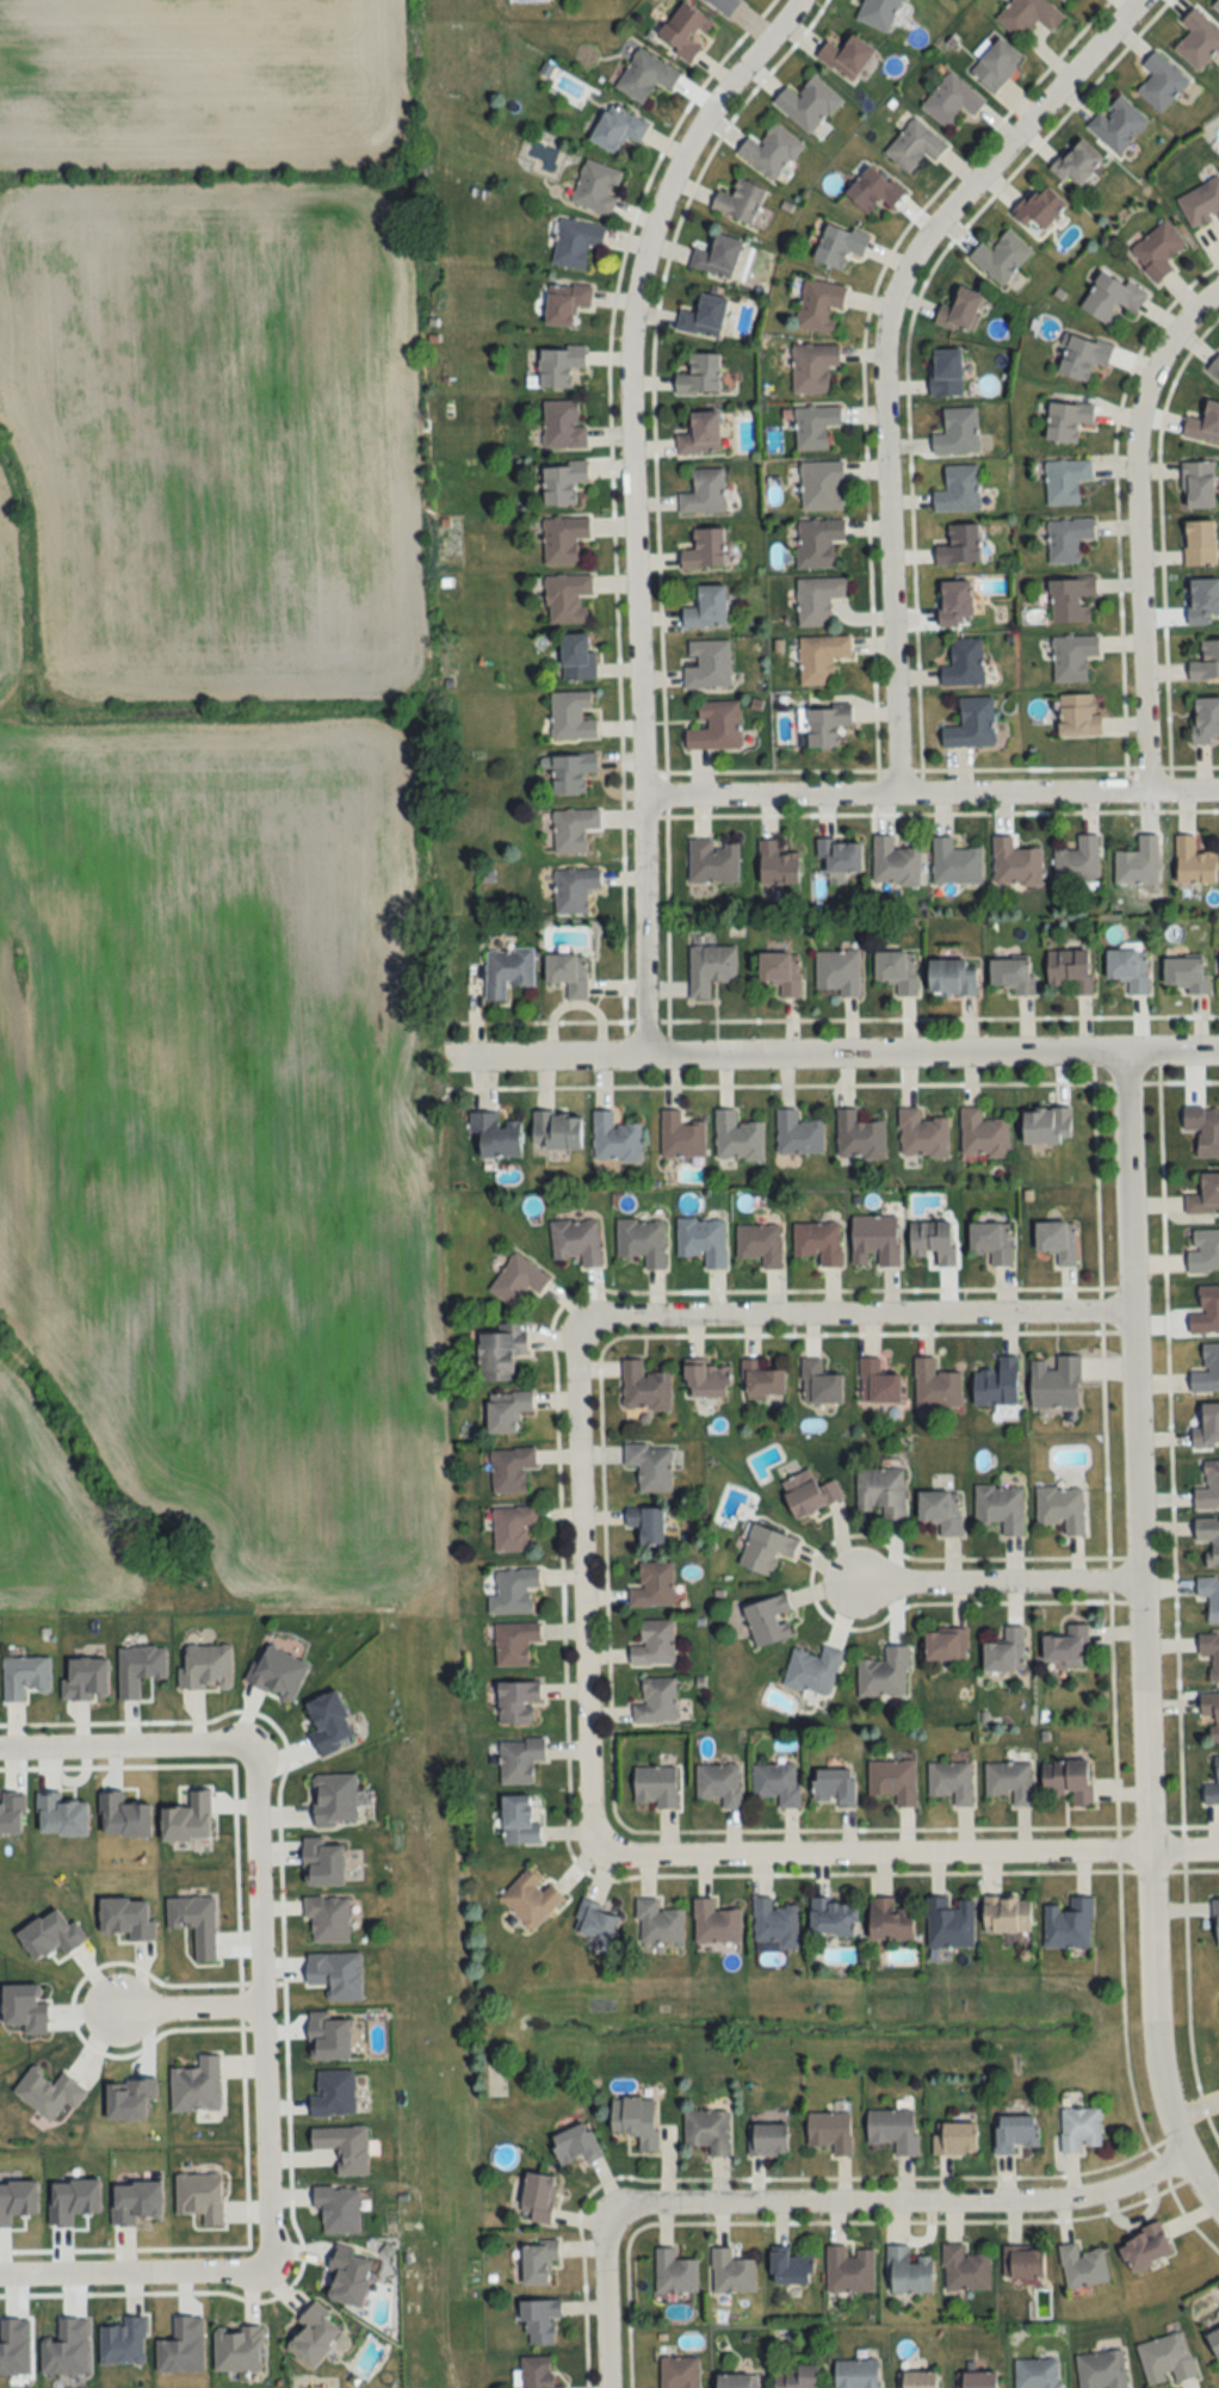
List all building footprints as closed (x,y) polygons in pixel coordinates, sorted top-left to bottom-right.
[(727,18),(739,3),(736,0),(704,0),(727,18)] [(855,20),(886,34),(902,0),(864,0),(855,20)] [(1045,0),(1012,0),(995,18),(1019,41),(1038,20),(1050,32),(1064,18),(1045,0)] [(655,41),(689,65),(701,47),(691,40),(698,30),(708,37),(716,26),(682,2),(655,41)] [(1184,17),(1184,63),(1208,63),(1208,52),(1218,52),(1218,17),(1184,17)] [(852,84),(876,51),(852,35),(841,51),(827,42),(816,58),(852,84)] [(991,95),(1025,61),(1002,39),(969,72),(991,95)] [(615,90),(644,105),(654,85),(670,93),(681,72),(636,49),(615,90)] [(1189,83),(1157,50),(1142,65),(1153,76),(1137,92),(1158,114),(1189,83)] [(948,129),(961,109),(974,118),(986,100),(947,73),(921,111),(948,129)] [(786,87),(773,102),(809,135),(841,100),(815,76),(796,96),(786,87)] [(1149,123),(1120,95),(1102,114),(1100,112),(1087,125),(1117,155),(1149,123)] [(649,125),(609,104),(589,142),(616,155),(625,138),(639,145),(649,125)] [(934,162),(947,148),(914,118),(884,153),(908,174),(925,154),(934,162)] [(748,137),(735,155),(775,183),(802,144),(773,124),(759,145),(748,137)] [(1077,190),(1105,160),(1079,137),(1051,168),(1077,190)] [(610,217),(616,197),(615,197),(623,172),(584,160),(570,204),(610,217)] [(882,199),(891,208),(904,195),(873,164),(844,193),(866,215),(882,199)] [(731,197),(718,191),(710,210),(752,227),(767,191),(738,179),(731,197)] [(1067,207),(1041,181),(1011,212),(1037,237),(1067,207)] [(1184,187),(1184,221),(1218,221),(1218,187),(1184,187)] [(584,270),(588,246),(601,248),(605,226),(559,218),(551,265),(584,270)] [(1157,285),(1174,270),(1166,260),(1185,244),(1164,220),(1127,252),(1157,285)] [(870,236),(827,222),(814,261),(843,270),(848,254),(862,259),(870,236)] [(991,249),(981,242),(968,258),(1003,287),(1033,250),(1008,230),(991,249)] [(694,249),(689,269),(731,280),(742,241),(715,234),(709,253),(694,249)] [(1105,267),(1080,308),(1112,327),(1123,308),(1135,315),(1148,294),(1105,267)] [(844,286),(803,280),(796,329),(838,335),(844,286)] [(546,326),(574,328),(574,306),(591,307),(592,286),(548,284),(546,326)] [(968,335),(984,295),(958,285),(950,307),(942,304),(935,322),(968,335)] [(695,313),(680,310),(676,331),(720,339),(727,299),(699,294),(695,313)] [(1057,374),(1087,384),(1094,364),(1107,368),(1113,347),(1070,333),(1057,374)] [(828,395),(828,367),(839,367),(839,346),(792,345),(792,394),(828,395)] [(585,347),(538,347),(538,389),(570,388),(570,367),(585,367),(585,347)] [(962,350),(930,350),(930,397),(962,397),(962,350)] [(720,394),(720,354),(688,354),(688,373),(676,373),(676,394),(720,394)] [(1078,445),(1079,425),(1093,426),(1094,400),(1050,397),(1047,443),(1078,445)] [(578,427),(578,401),(543,401),(543,449),(586,449),(586,427),(578,427)] [(1204,402),(1204,418),(1184,418),(1184,441),(1218,441),(1218,402),(1204,402)] [(827,451),(827,426),(841,426),(841,407),(795,407),(795,451),(827,451)] [(933,455),(978,454),(977,408),(943,409),(944,435),(932,435),(933,455)] [(676,456),(721,454),(719,413),(689,413),(690,435),(676,436),(676,456)] [(1045,462),(1046,507),(1079,506),(1079,482),(1092,482),(1092,461),(1045,462)] [(843,511),(842,462),(800,463),(802,512),(843,511)] [(589,484),(587,463),(542,466),(545,507),(576,505),(574,485),(589,484)] [(1216,509),(1216,463),(1182,463),(1182,509),(1216,509)] [(978,466),(945,466),(945,492),(933,492),(933,513),(979,512),(978,466)] [(692,470),(693,494),(679,495),(679,514),(725,513),(724,470),(692,470)] [(544,567),(579,566),(579,539),(590,539),(589,518),(543,519),(544,567)] [(1080,565),(1079,541),(1094,541),(1093,520),(1048,522),(1049,566),(1080,565)] [(798,569),(834,569),(833,542),(845,542),(845,521),(797,521),(798,569)] [(1186,567),(1216,567),(1216,522),(1186,522),(1186,567)] [(947,546),(936,546),(936,565),(980,565),(980,526),(947,526),(947,546)] [(694,551),(681,551),(681,570),(725,570),(725,530),(693,530),(694,551)] [(546,577),(547,625),(585,624),(585,597),(592,597),(592,576),(546,577)] [(797,579),(798,627),(830,627),(829,599),(848,599),(847,579),(797,579)] [(1089,623),(1088,599),(1096,599),(1095,579),(1049,581),(1051,624),(1089,623)] [(1189,581),(1189,624),(1218,624),(1218,581),(1189,581)] [(972,619),(972,583),(939,583),(940,628),(964,627),(964,619),(972,619)] [(727,587),(697,587),(697,608),(683,608),(683,628),(727,628),(727,587)] [(593,636),(562,636),(562,682),(593,682),(593,636)] [(800,686),(832,685),(832,658),(850,657),(850,637),(800,638),(800,686)] [(1087,657),(1099,656),(1098,637),(1053,637),(1053,683),(1087,682),(1087,657)] [(951,667),(941,667),(942,685),(983,685),(982,639),(951,639),(951,667)] [(730,688),(730,641),(687,642),(687,661),(694,661),(694,668),(684,668),(684,688),(730,688)] [(1201,641),(1201,662),(1189,662),(1189,681),(1218,681),(1218,641),(1201,641)] [(551,693),(552,740),(597,740),(597,720),(583,720),(583,709),(592,709),(592,693),(551,693)] [(1059,695),(1059,737),(1101,737),(1101,714),(1095,714),(1095,695),(1059,695)] [(993,697),(960,698),(960,727),(941,727),(942,747),(994,747),(993,697)] [(1193,698),(1193,743),(1218,743),(1218,698),(1193,698)] [(685,750),(740,750),(739,701),(696,702),(697,728),(685,728),(685,750)] [(840,727),(852,727),(852,707),(807,706),(806,749),(840,749),(840,727)] [(585,774),(597,774),(597,755),(540,757),(541,770),(553,770),(553,796),(585,795),(585,774)] [(554,811),(555,855),(586,854),(585,830),(600,830),(599,810),(554,811)] [(893,836),(873,836),(873,886),(919,886),(919,850),(893,850),(893,836)] [(1099,836),(1078,836),(1078,850),(1054,850),(1054,881),(1099,881),(1099,836)] [(1114,885),(1159,885),(1159,836),(1139,836),(1139,852),(1114,852),(1114,885)] [(1216,853),(1195,853),(1195,836),(1177,836),(1177,885),(1216,885),(1216,853)] [(994,886),(1041,886),(1041,850),(1013,850),(1013,837),(994,837),(994,886)] [(689,884),(738,884),(738,842),(717,842),(717,839),(689,839),(689,884)] [(982,885),(982,850),(952,850),(952,839),(932,839),(932,885),(982,885)] [(759,885),(800,885),(800,853),(779,853),(779,840),(759,840),(759,885)] [(862,842),(818,842),(818,861),(827,861),(827,875),(862,875),(862,842)] [(555,913),(587,913),(587,889),(600,889),(600,870),(555,870),(555,913)] [(736,945),(690,945),(690,998),(711,998),(711,981),(736,981),(736,945)] [(486,949),(486,1000),(507,1000),(507,986),(534,985),(534,948),(486,949)] [(1147,994),(1147,949),(1107,949),(1107,979),(1127,979),(1127,994),(1147,994)] [(815,950),(815,989),(837,989),(837,996),(859,996),(859,950),(815,950)] [(875,951),(876,981),(896,980),(896,996),(916,996),(915,950),(875,951)] [(1093,950),(1048,950),(1048,983),(1074,983),(1074,994),(1093,994),(1093,950)] [(800,952),(760,952),(760,983),(780,983),(780,998),(800,998),(800,952)] [(547,982),(566,982),(567,999),(586,999),(586,953),(546,953),(547,982)] [(1013,994),(1033,994),(1033,958),(991,958),(991,986),(1013,986),(1013,994)] [(1165,958),(1165,984),(1176,984),(1176,993),(1208,993),(1208,958),(1165,958)] [(976,994),(976,967),(967,967),(967,959),(930,959),(930,994),(976,994)] [(948,1156),(948,1119),(920,1119),(920,1107),(900,1107),(900,1156),(948,1156)] [(981,1107),(961,1107),(961,1156),(1008,1156),(1009,1120),(981,1119),(981,1107)] [(1183,1107),(1183,1132),(1198,1132),(1198,1158),(1218,1158),(1218,1107),(1183,1107)] [(1071,1108),(1025,1108),(1025,1143),(1071,1143),(1071,1108)] [(763,1123),(735,1123),(735,1109),(715,1109),(715,1160),(763,1160),(763,1123)] [(824,1153),(824,1121),(798,1121),(798,1109),(776,1109),(776,1153),(824,1153)] [(885,1121),(858,1121),(858,1109),(837,1109),(837,1158),(885,1158),(885,1121)] [(593,1161),(641,1161),(641,1124),(613,1124),(613,1110),(593,1110),(593,1161)] [(661,1157),(705,1157),(705,1123),(681,1123),(681,1110),(661,1110),(661,1157)] [(521,1121),(499,1121),(499,1112),(470,1112),(470,1133),(481,1133),(481,1156),(521,1156),(521,1121)] [(533,1112),(533,1148),(582,1148),(582,1112),(533,1112)] [(1200,1173),(1200,1195),(1185,1195),(1185,1214),(1218,1214),(1218,1173),(1200,1173)] [(852,1216),(852,1264),(874,1264),(874,1266),(898,1266),(898,1216),(852,1216)] [(599,1218),(551,1221),(553,1258),(581,1257),(581,1267),(601,1266),(599,1218)] [(677,1218),(677,1255),(704,1255),(704,1268),(725,1268),(725,1218),(677,1218)] [(617,1219),(617,1257),(643,1257),(643,1269),(665,1269),(665,1219),(617,1219)] [(910,1222),(910,1256),(937,1256),(937,1266),(954,1266),(953,1221),(910,1222)] [(1037,1222),(1037,1252),(1057,1252),(1057,1267),(1075,1267),(1075,1222),(1037,1222)] [(794,1223),(794,1257),(818,1257),(818,1266),(840,1266),(840,1223),(794,1223)] [(1011,1266),(1011,1223),(970,1223),(970,1252),(991,1252),(991,1266),(1011,1266)] [(780,1225),(737,1225),(737,1257),(761,1257),(761,1269),(780,1269),(780,1225)] [(1188,1230),(1188,1272),(1218,1272),(1218,1230),(1188,1230)] [(488,1289),(515,1308),(530,1287),(539,1293),(550,1277),(514,1252),(488,1289)] [(1200,1285),(1200,1312),(1190,1312),(1190,1332),(1218,1332),(1218,1285),(1200,1285)] [(480,1332),(480,1380),(514,1380),(514,1354),(526,1354),(526,1323),(505,1323),(505,1331),(480,1332)] [(1203,1343),(1203,1371),(1191,1371),(1191,1392),(1218,1392),(1218,1343),(1203,1343)] [(1019,1405),(1019,1356),(999,1356),(999,1371),(974,1371),(974,1405),(1019,1405)] [(1080,1408),(1080,1356),(1056,1356),(1056,1369),(1046,1369),(1046,1360),(1031,1360),(1031,1408),(1080,1408)] [(843,1403),(843,1374),(822,1374),(822,1357),(803,1357),(803,1403),(843,1403)] [(900,1402),(900,1374),(881,1374),(881,1357),(861,1357),(861,1402),(900,1402)] [(961,1372),(935,1372),(935,1357),(915,1357),(915,1408),(961,1408),(961,1372)] [(623,1409),(671,1409),(671,1372),(643,1372),(643,1359),(623,1359),(623,1409)] [(744,1359),(744,1396),(785,1396),(785,1369),(762,1369),(762,1359),(744,1359)] [(729,1365),(685,1365),(685,1397),(729,1397),(729,1365)] [(488,1433),(517,1433),(517,1412),(532,1412),(532,1392),(488,1392),(488,1433)] [(1204,1402),(1204,1427),(1193,1427),(1193,1447),(1218,1447),(1218,1402),(1204,1402)] [(624,1466),(639,1466),(639,1492),(671,1492),(671,1444),(624,1444),(624,1466)] [(492,1449),(492,1494),(524,1493),(524,1467),(535,1467),(535,1448),(492,1449)] [(1205,1460),(1205,1488),(1195,1488),(1195,1508),(1218,1508),(1218,1460),(1205,1460)] [(857,1468),(857,1513),(881,1513),(881,1520),(905,1520),(905,1468),(857,1468)] [(781,1481),(796,1518),(842,1499),(834,1479),(818,1486),(811,1469),(781,1481)] [(1022,1486),(974,1487),(975,1525),(1001,1524),(1001,1536),(1023,1536),(1022,1486)] [(1084,1487),(1036,1487),(1037,1524),(1064,1524),(1064,1536),(1085,1535),(1084,1487)] [(919,1492),(919,1522),(939,1522),(939,1536),(961,1536),(961,1492),(919,1492)] [(536,1506),(493,1507),(494,1552),(527,1552),(526,1527),(536,1527),(536,1506)] [(665,1507),(626,1507),(626,1528),(639,1528),(639,1545),(665,1545),(665,1507)] [(1196,1518),(1196,1542),(1208,1542),(1208,1567),(1218,1567),(1218,1518),(1196,1518)] [(751,1524),(739,1566),(771,1575),(778,1553),(792,1558),(798,1537),(751,1524)] [(672,1562),(640,1562),(640,1589),(629,1589),(629,1607),(672,1607),(672,1562)] [(530,1614),(529,1589),(539,1589),(538,1569),(496,1570),(497,1596),(488,1596),(489,1615),(530,1614)] [(1198,1577),(1198,1597),(1208,1597),(1208,1624),(1218,1624),(1218,1577),(1198,1577)] [(755,1647),(792,1637),(785,1613),(791,1611),(786,1594),(744,1606),(755,1647)] [(673,1621),(641,1621),(641,1645),(629,1645),(629,1665),(673,1665),(673,1621)] [(540,1642),(540,1623),(495,1624),(496,1667),(529,1666),(528,1643),(540,1642)] [(1087,1624),(1067,1624),(1067,1637),(1044,1637),(1044,1664),(1087,1664),(1087,1624)] [(1023,1671),(1023,1626),(1004,1626),(1004,1643),(984,1643),(984,1671),(1023,1671)] [(927,1660),(967,1660),(967,1630),(927,1630),(927,1660)] [(1200,1635),(1200,1656),(1211,1656),(1211,1683),(1218,1683),(1218,1635),(1200,1635)] [(232,1688),(231,1645),(182,1645),(183,1688),(232,1688)] [(830,1697),(842,1650),(823,1646),(820,1657),(792,1649),(783,1686),(830,1697)] [(908,1646),(885,1646),(885,1660),(858,1660),(858,1696),(908,1696),(908,1646)] [(50,1658),(2,1658),(2,1702),(24,1702),(24,1691),(50,1691),(50,1658)] [(632,1723),(675,1723),(675,1678),(642,1678),(642,1704),(632,1704),(632,1723)] [(498,1682),(498,1724),(536,1724),(536,1703),(539,1703),(539,1682),(498,1682)] [(1201,1694),(1201,1716),(1212,1716),(1212,1743),(1218,1743),(1218,1694),(1201,1694)] [(499,1783),(532,1783),(532,1759),(544,1759),(544,1739),(499,1739),(499,1783)] [(915,1760),(869,1760),(869,1794),(895,1794),(895,1807),(915,1807),(915,1760)] [(1071,1792),(1072,1806),(1092,1805),(1090,1761),(1043,1762),(1044,1793),(1071,1792)] [(972,1762),(928,1762),(928,1794),(953,1794),(953,1807),(972,1807),(972,1762)] [(1031,1763),(985,1762),(985,1795),(1010,1795),(1010,1806),(1031,1806),(1031,1763)] [(740,1808),(739,1764),(696,1765),(697,1798),(721,1797),(721,1808),(740,1808)] [(797,1764),(752,1764),(752,1796),(777,1796),(777,1808),(797,1808),(797,1764)] [(635,1766),(634,1807),(676,1807),(677,1766),(635,1766)] [(815,1804),(855,1804),(855,1768),(815,1768),(815,1804)] [(314,1824),(355,1824),(355,1775),(314,1775),(314,1824)] [(503,1843),(540,1843),(540,1822),(531,1822),(531,1794),(503,1794),(503,1843)] [(498,1898),(533,1931),(563,1898),(528,1865),(498,1898)] [(893,1896),(871,1896),(871,1940),(913,1940),(913,1909),(893,1909),(893,1896)] [(926,1947),(974,1947),(974,1898),(956,1898),(956,1906),(949,1906),(949,1896),(926,1896),(926,1947)] [(985,1932),(1031,1932),(1031,1896),(985,1896),(985,1932)] [(304,1919),(313,1919),(313,1942),(349,1942),(349,1897),(304,1897),(304,1919)] [(797,1906),(773,1906),(773,1897),(754,1897),(755,1941),(778,1941),(778,1948),(797,1948),(797,1906)] [(637,1898),(637,1944),(683,1944),(683,1910),(657,1910),(657,1898),(637,1898)] [(740,1942),(740,1911),(713,1911),(713,1898),(694,1898),(694,1942),(740,1942)] [(1045,1907),(1045,1948),(1091,1948),(1091,1898),(1069,1898),(1069,1907),(1045,1907)] [(622,1911),(581,1899),(571,1933),(611,1945),(622,1911)] [(810,1935),(857,1935),(857,1900),(810,1900),(810,1935)] [(170,2069),(170,2111),(220,2111),(220,2055),(198,2055),(198,2069),(170,2069)] [(612,2099),(612,2135),(639,2135),(639,2152),(657,2152),(656,2098),(612,2099)] [(1061,2108),(1061,2151),(1100,2151),(1100,2108),(1061,2108)] [(728,2111),(684,2111),(684,2146),(709,2146),(709,2157),(728,2157),(728,2111)] [(867,2112),(867,2144),(894,2143),(895,2156),(916,2156),(916,2111),(867,2112)] [(808,2114),(808,2146),(831,2146),(831,2157),(850,2157),(850,2114),(808,2114)] [(995,2117),(995,2155),(1017,2155),(1017,2148),(1039,2148),(1039,2117),(995,2117)] [(562,2165),(583,2157),(586,2163),(602,2157),(588,2122),(550,2138),(562,2165)] [(933,2124),(933,2155),(976,2155),(976,2124),(933,2124)] [(747,2156),(788,2156),(788,2125),(747,2125),(747,2156)] [(337,2176),(367,2176),(367,2127),(311,2127),(311,2148),(337,2148),(337,2176)] [(520,2218),(550,2222),(556,2177),(526,2173),(520,2218)] [(176,2174),(176,2214),(201,2214),(201,2225),(222,2225),(222,2174),(176,2174)] [(1174,2254),(1160,2223),(1117,2242),(1131,2272),(1174,2254)] [(549,2285),(548,2260),(558,2260),(558,2240),(522,2240),(522,2285),(549,2285)] [(1066,2289),(1109,2282),(1103,2249),(1078,2253),(1077,2242),(1059,2245),(1066,2289)] [(943,2243),(943,2290),(989,2290),(989,2254),(964,2255),(964,2243),(943,2243)] [(932,2293),(932,2258),(909,2258),(909,2245),(888,2246),(888,2293),(932,2293)] [(755,2292),(755,2259),(732,2259),(732,2246),(712,2246),(712,2292),(755,2292)] [(827,2246),(826,2292),(874,2292),(874,2248),(854,2248),(854,2256),(847,2256),(847,2246),(827,2246)] [(675,2247),(655,2247),(655,2292),(698,2292),(698,2259),(675,2259),(675,2247)] [(1004,2277),(1044,2277),(1044,2247),(1004,2247),(1004,2277)] [(812,2251),(772,2251),(772,2284),(812,2284),(812,2251)] [(523,2301),(524,2345),(555,2344),(554,2320),(561,2319),(561,2300),(523,2301)] [(314,2369),(345,2326),(315,2304),(283,2346),(314,2369)] [(100,2326),(100,2364),(144,2364),(144,2316),(123,2316),(123,2326),(100,2326)] [(1148,2387),(1171,2382),(1171,2384),(1196,2377),(1183,2331),(1136,2345),(1148,2387)] [(1123,2350),(1076,2354),(1079,2387),(1127,2387),(1123,2350)] [(564,2386),(551,2386),(551,2357),(520,2357),(520,2387),(564,2387),(564,2386)] [(660,2357),(660,2387),(699,2387),(699,2357),(660,2357)] [(1060,2359),(1015,2359),(1015,2387),(1060,2387),(1060,2359)] [(879,2360),(835,2360),(835,2387),(879,2387),(879,2360)] [(775,2387),(820,2387),(820,2366),(775,2366),(775,2387)] [(956,2372),(956,2387),(997,2387),(997,2372),(956,2372)] [(938,2373),(898,2373),(898,2387),(938,2387),(938,2373)] [(717,2375),(717,2387),(759,2387),(759,2375),(717,2375)]
